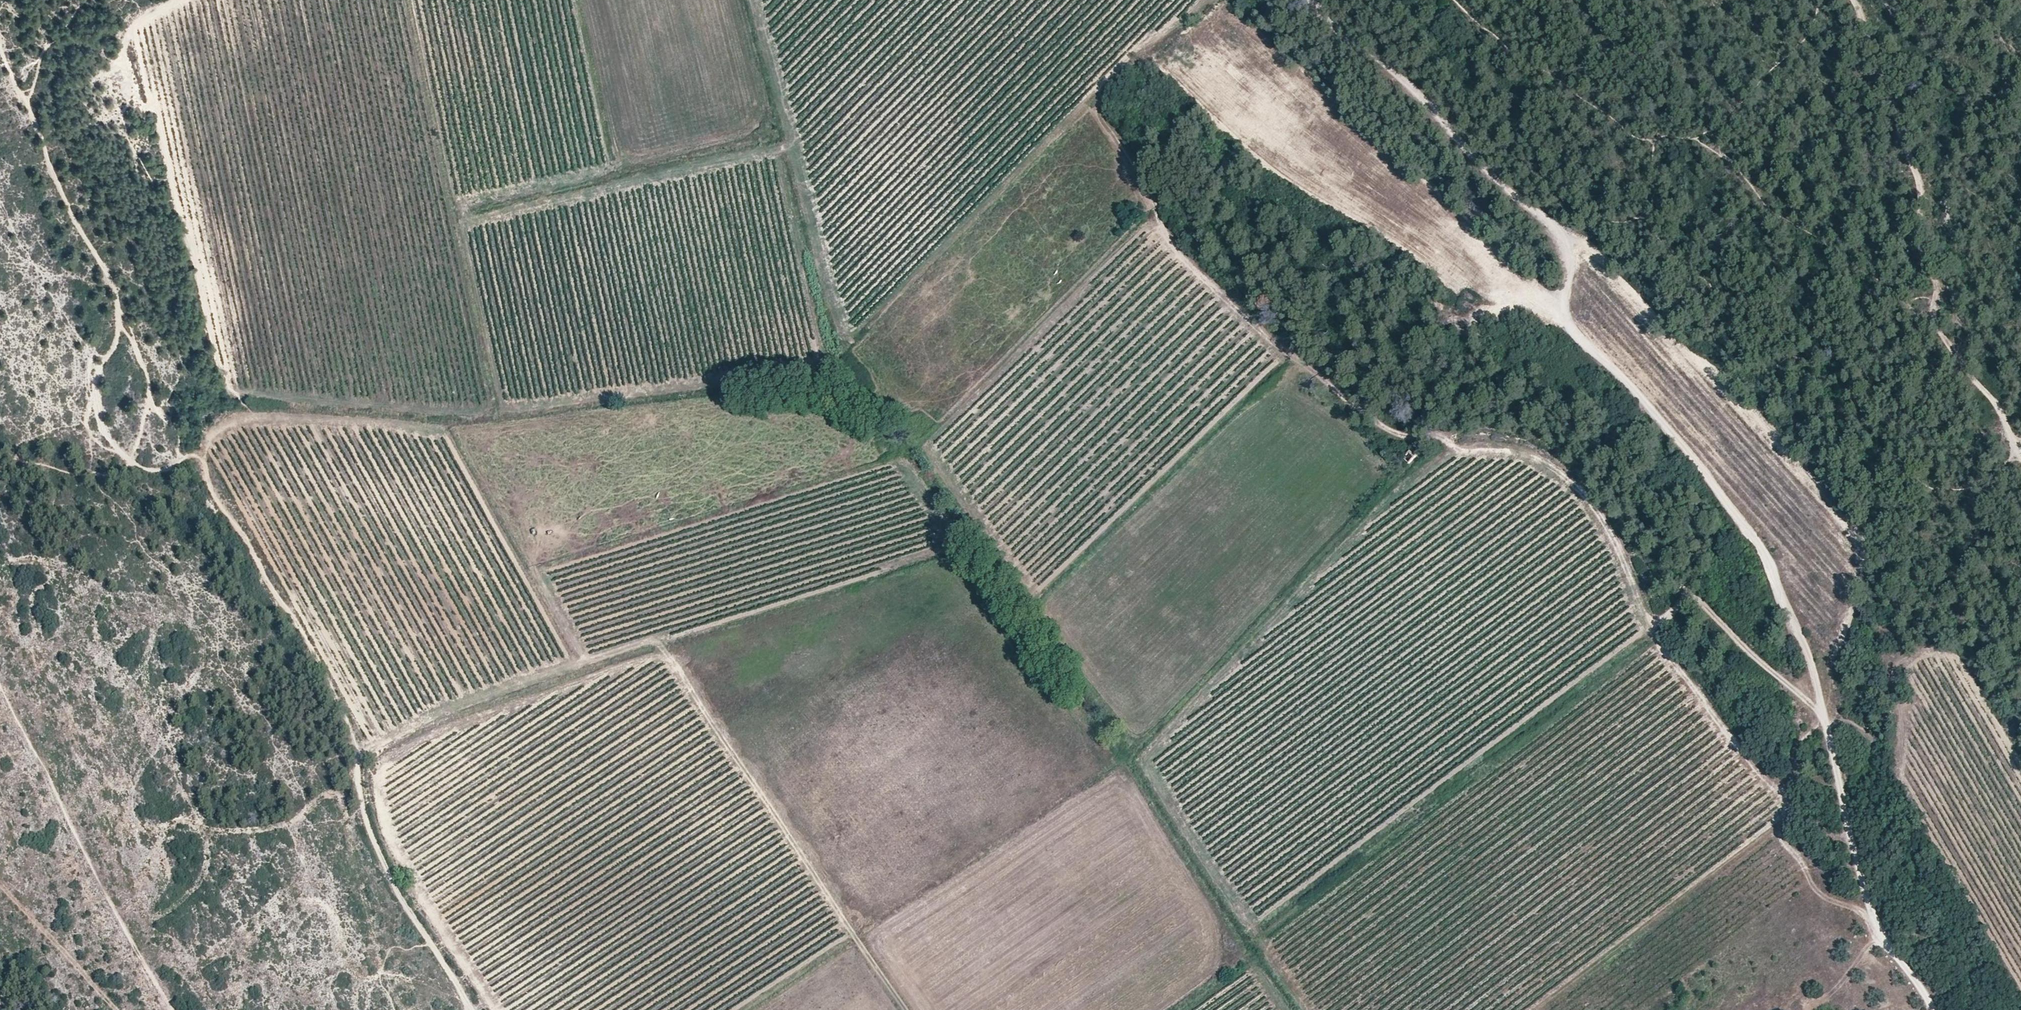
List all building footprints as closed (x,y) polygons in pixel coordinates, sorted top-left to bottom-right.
[(1404,459),(1410,464),(1421,454),(1415,448),(1404,459)]
